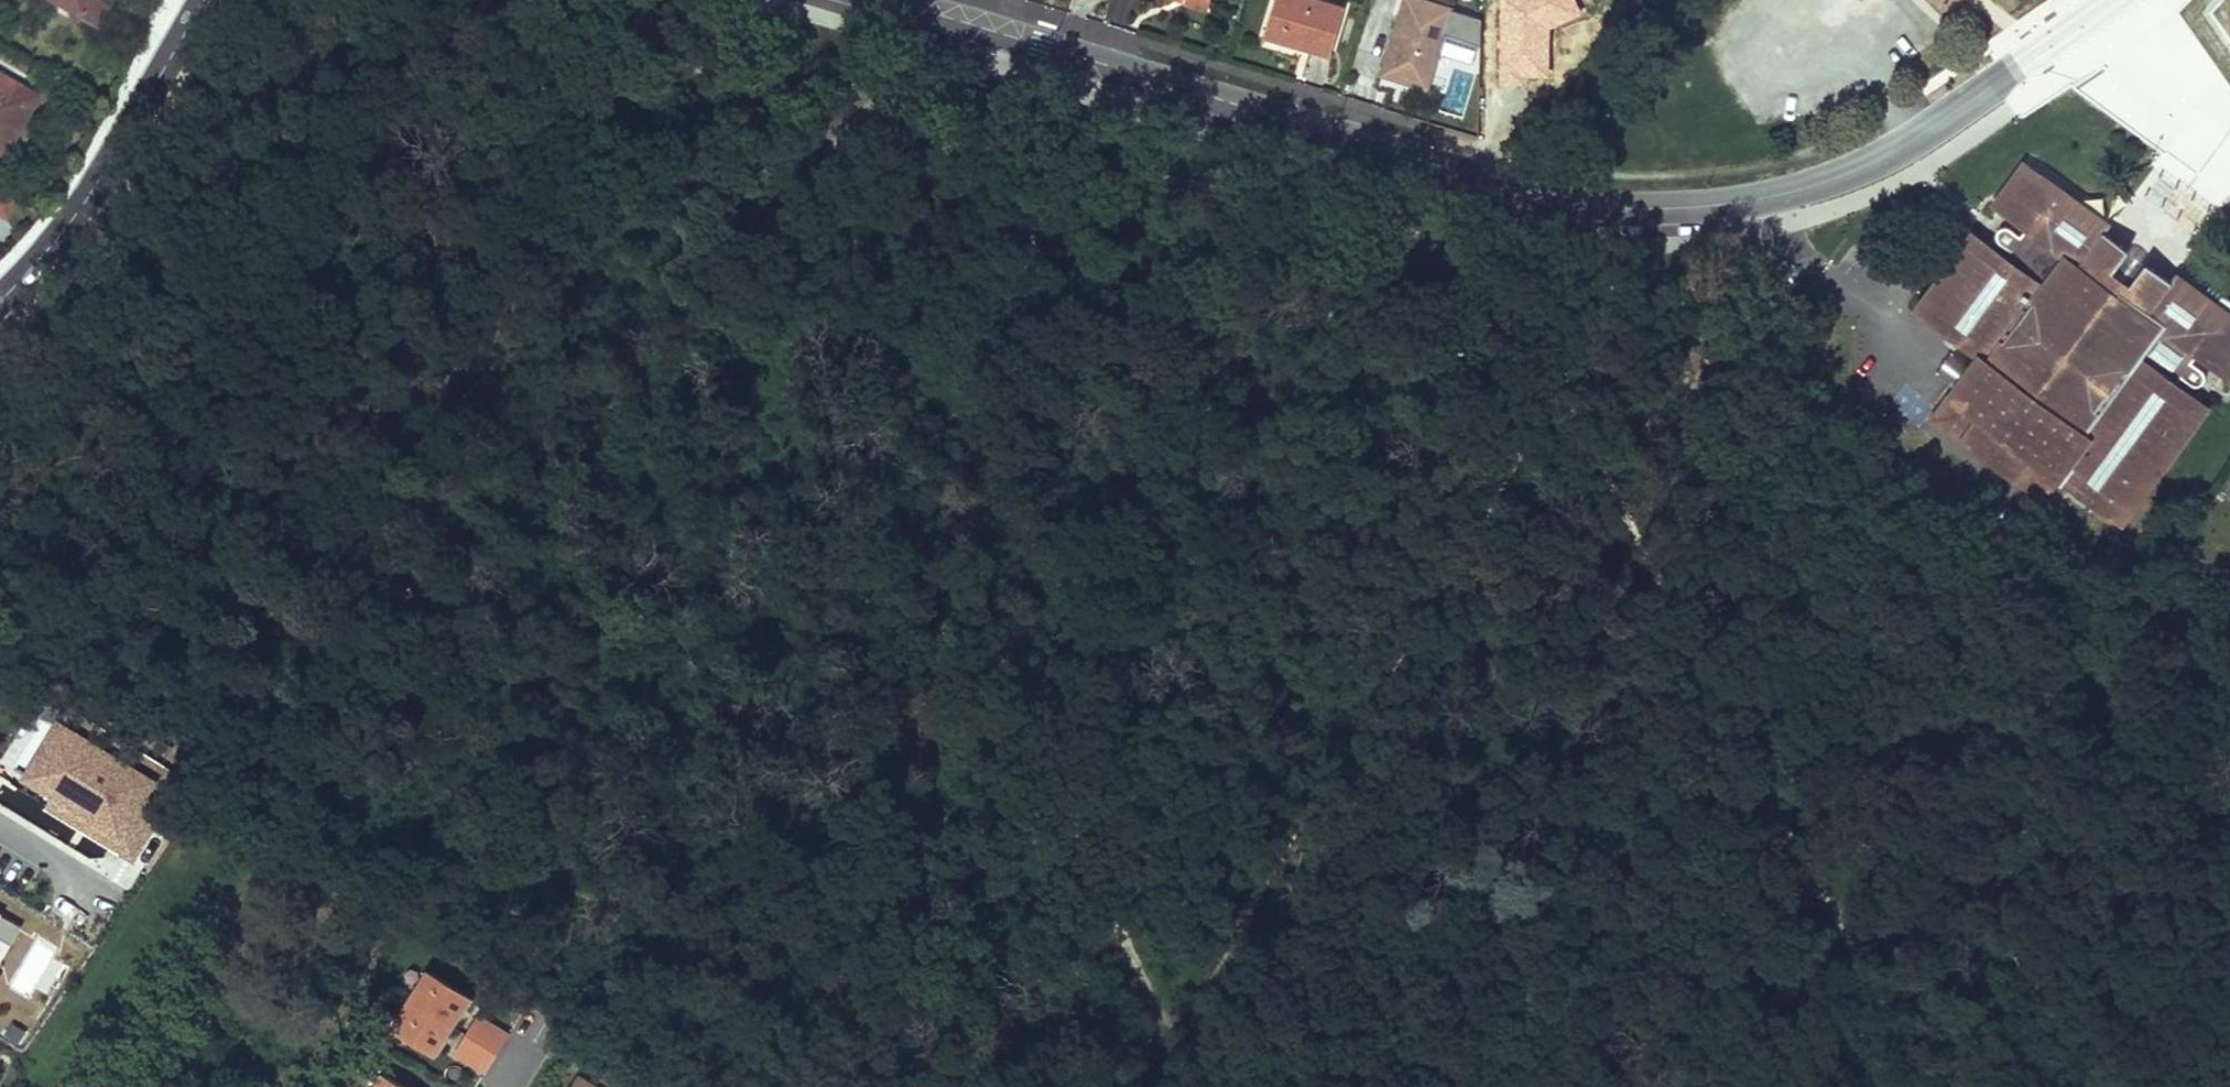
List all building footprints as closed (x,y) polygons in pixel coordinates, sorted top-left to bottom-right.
[(106,0),(53,0),(93,23),(106,0)] [(1345,9),(1315,0),(1275,0),(1264,36),(1281,41),(1283,35),(1306,42),(1304,47),(1331,55),(1345,9)] [(1382,74),(1427,87),(1451,9),(1420,0),(1405,0),(1382,74)] [(1507,37),(1539,66),(1569,33),(1578,40),(1610,5),(1604,0),(1541,0),(1507,37)] [(1569,33),(1539,66),(1548,74),(1578,40),(1569,33)] [(1283,35),(1281,41),(1304,47),(1306,42),(1283,35)] [(0,75),(0,158),(36,95),(0,75)] [(2203,404),(2175,384),(2180,376),(2193,385),(2197,385),(2200,384),(2203,383),(2204,380),(2204,378),(2205,374),(2202,370),(2192,363),(2197,356),(2225,376),(2229,379),(2229,314),(2220,307),(2176,274),(2171,281),(2146,262),(2129,250),(2105,232),(2110,225),(2066,193),(2024,161),(1993,204),(1998,208),(2026,229),(2020,236),(2019,235),(2011,229),(2006,227),(2003,227),(2000,228),(1998,230),(1997,233),(1996,236),(1996,238),(1997,239),(1997,240),(2010,250),(2005,257),(1977,237),(1972,233),(1915,309),(1921,312),(1979,355),(1932,418),(2042,500),(2059,477),(2118,519),(2123,523),(2209,408),(2203,404)] [(178,785),(59,715),(25,773),(57,792),(50,804),(137,855),(178,785)] [(391,1035),(438,1058),(476,1000),(429,974),(391,1035)] [(451,1055),(489,1073),(511,1028),(474,1010),(451,1055)] [(636,1086),(598,1063),(586,1082),(580,1078),(575,1086),(635,1086),(636,1086)] [(381,1075),(373,1086),(401,1086),(381,1075)]
